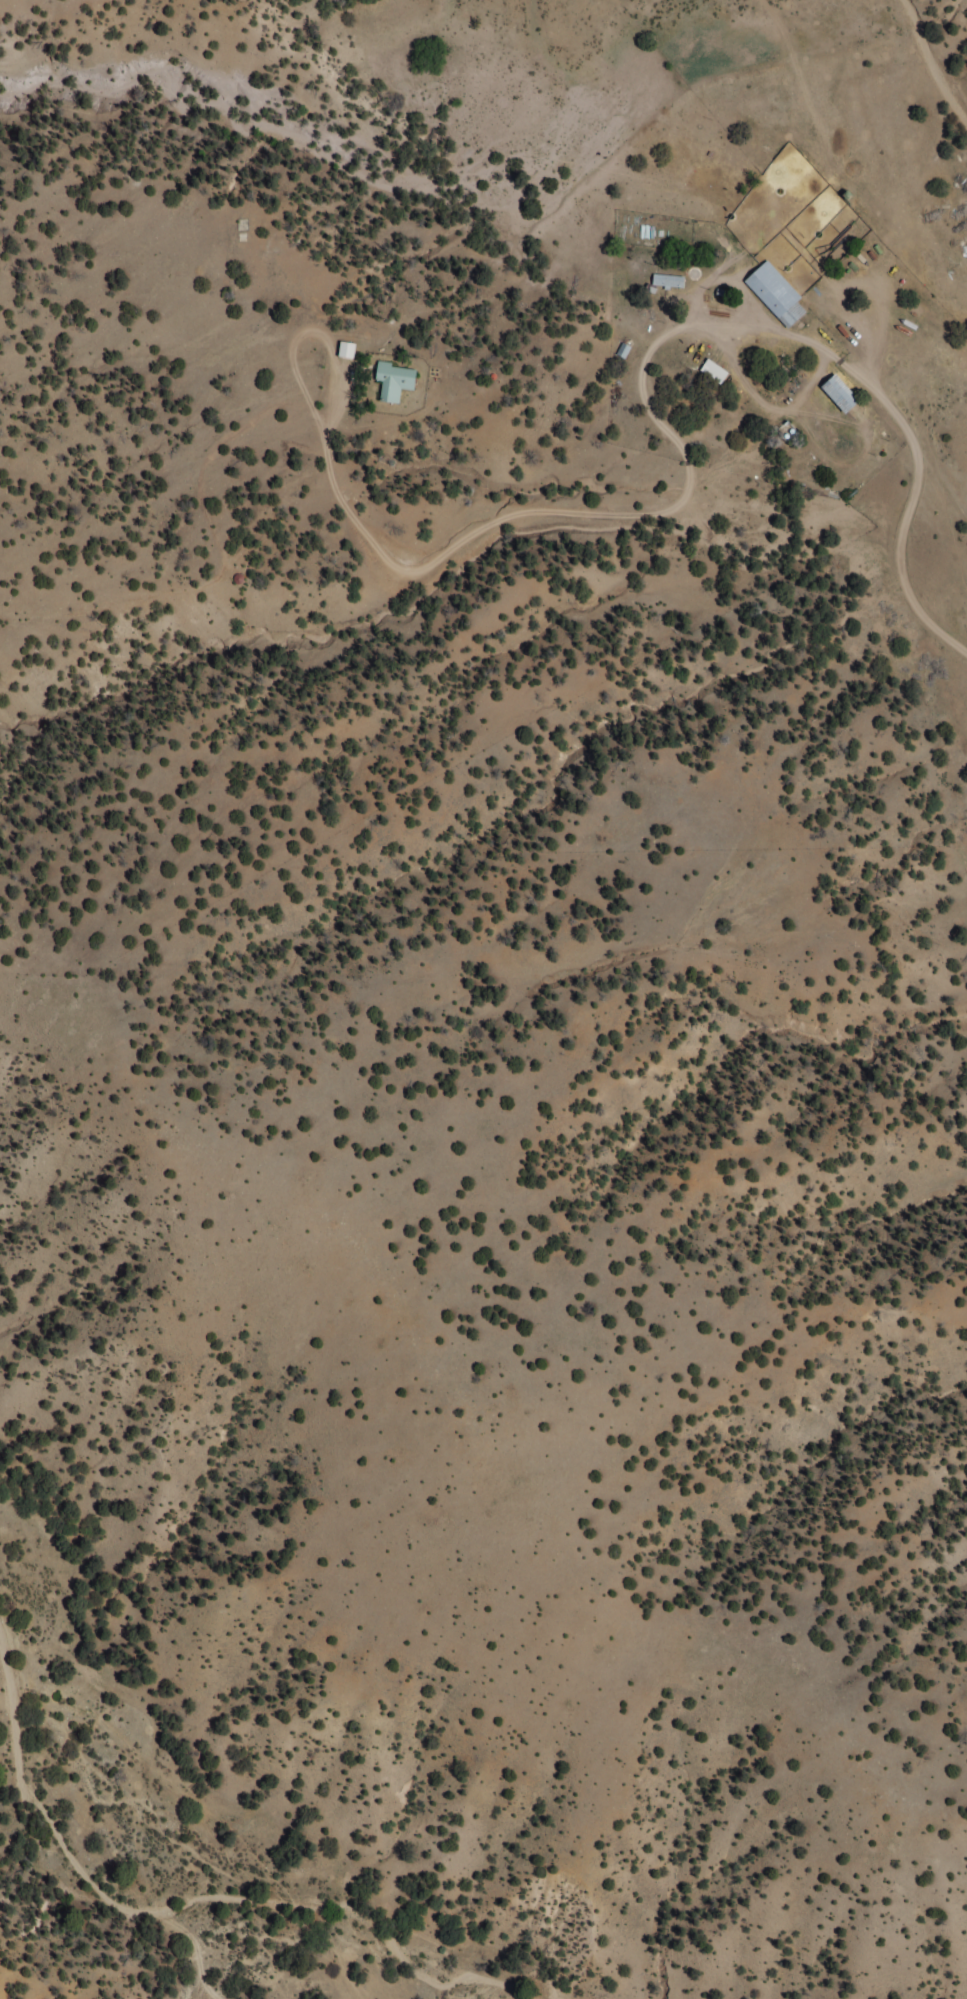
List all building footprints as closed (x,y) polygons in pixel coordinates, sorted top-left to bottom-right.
[(788,328),(743,280),(758,265),(765,260),(799,296),(810,308),(788,328)] [(652,273),(685,276),(683,288),(651,285),(652,273)] [(340,341),(356,343),(354,359),(338,357),(340,341)] [(621,341),(630,345),(624,359),(615,355),(621,341)] [(697,372),(706,357),(729,372),(719,386),(697,372)] [(377,363),(418,369),(415,389),(399,386),(397,401),(379,399),(381,382),(374,381),(377,363)] [(821,387),(835,374),(861,400),(846,414),(821,387)]
